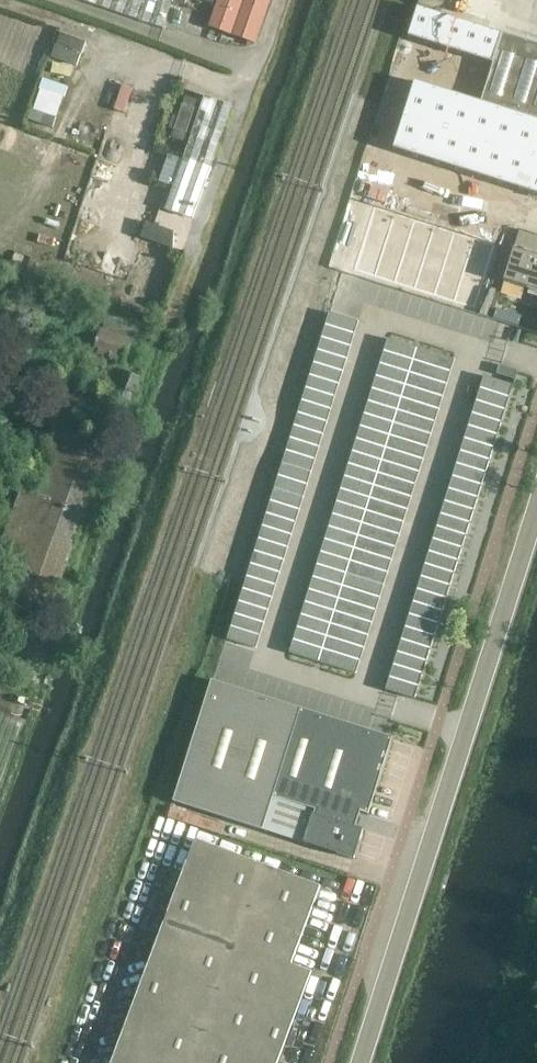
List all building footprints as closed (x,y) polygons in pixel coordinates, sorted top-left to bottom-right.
[(173,0),(83,0),(163,28),(173,0)] [(215,6),(208,26),(255,43),(270,0),(198,0),(215,6)] [(416,8),(407,39),(492,64),(503,34),(416,8)] [(79,64),(86,38),(59,30),(51,56),(79,64)] [(480,101),(536,119),(536,45),(503,34),(492,64),(480,101)] [(54,126),(67,84),(43,77),(30,119),(54,126)] [(392,150),(536,195),(536,119),(480,101),(480,102),(414,81),(392,150)] [(121,83),(117,108),(129,110),(133,85),(121,83)] [(183,159),(168,154),(158,182),(173,187),(165,209),(194,219),(232,106),(204,96),(183,159)] [(184,96),(173,136),(189,141),(200,100),(184,96)] [(177,235),(153,226),(148,239),(172,248),(177,235)] [(524,231),(519,230),(503,281),(536,292),(536,235),(524,231)] [(479,311),(487,285),(462,277),(454,303),(479,311)] [(149,326),(103,310),(68,297),(63,310),(78,315),(78,314),(98,322),(98,324),(104,327),(103,330),(101,330),(89,364),(104,369),(108,360),(121,365),(130,340),(127,339),(128,335),(144,340),(149,326)] [(355,322),(324,312),(320,324),(351,334),(355,322)] [(351,334),(320,324),(316,336),(347,346),(351,334)] [(347,346),(316,336),(312,349),(342,358),(347,346)] [(415,348),(386,339),(382,351),(411,361),(415,348)] [(454,361),(415,348),(411,361),(450,373),(454,361)] [(342,358),(312,349),(308,361),(338,371),(342,358)] [(411,361),(382,351),(378,363),(407,373),(411,361)] [(338,371),(308,361),(304,373),(334,383),(338,371)] [(450,373),(411,361),(407,373),(446,385),(450,373)] [(407,373),(378,363),(374,375),(403,385),(407,373)] [(520,376),(501,369),(498,378),(517,384),(520,376)] [(114,396),(131,402),(140,379),(133,375),(125,372),(114,396)] [(334,383),(304,373),(300,385),(330,395),(334,383)] [(446,385),(407,373),(403,385),(442,397),(446,385)] [(403,385),(374,375),(370,387),(399,397),(403,385)] [(516,388),(486,378),(482,390),(512,400),(516,388)] [(330,395),(300,385),(296,397),(326,407),(330,395)] [(442,397),(403,385),(399,397),(438,409),(442,397)] [(399,397),(370,387),(366,399),(395,409),(399,397)] [(512,400),(482,390),(478,403),(508,412),(512,400)] [(326,407),(296,397),(292,409),(322,419),(326,407)] [(438,409),(399,397),(395,409),(434,421),(438,409)] [(395,409),(366,399),(362,411),(391,421),(395,409)] [(508,412),(478,403),(474,415),(504,425),(508,412)] [(322,419),(292,409),(288,422),(318,432),(322,419)] [(434,421),(395,409),(391,421),(430,434),(434,421)] [(391,421),(362,411),(358,424),(387,433),(391,421)] [(504,425),(474,415),(470,426),(500,436),(504,425)] [(430,434),(391,421),(387,433),(426,446),(430,434)] [(318,432),(288,422),(283,434),(314,444),(318,432)] [(387,433),(358,424),(353,436),(383,445),(387,433)] [(45,618),(108,443),(59,426),(35,493),(21,488),(0,545),(14,550),(0,591),(0,601),(45,618)] [(500,436),(470,426),(466,439),(496,449),(500,436)] [(426,446),(387,433),(383,445),(422,458),(426,446)] [(310,456),(314,444),(283,434),(279,447),(310,456)] [(383,445),(353,436),(349,449),(379,458),(383,445)] [(496,449),(466,439),(462,451),(492,461),(496,449)] [(422,458),(383,445),(379,458),(417,470),(422,458)] [(310,456),(279,447),(276,458),(306,468),(310,456)] [(379,458),(349,449),(345,460),(375,470),(379,458)] [(492,461),(462,451),(458,463),(488,473),(492,461)] [(306,468),(276,458),(271,470),(302,480),(306,468)] [(417,470),(379,458),(375,470),(413,483),(417,470)] [(375,470),(345,460),(341,473),(371,482),(375,470)] [(488,473),(458,463),(453,475),(484,485),(488,473)] [(302,480),(271,470),(267,483),(298,493),(302,480)] [(413,483),(375,470),(371,482),(409,495),(413,483)] [(371,482),(341,473),(337,485),(367,495),(371,482)] [(484,485),(453,475),(449,488),(480,498),(484,485)] [(409,495),(371,482),(367,495),(405,507),(409,495)] [(298,493),(267,483),(263,495),(294,505),(298,493)] [(367,495),(337,485),(333,497),(363,507),(367,495)] [(480,498),(449,488),(445,500),(476,510),(480,498)] [(294,505),(263,495),(259,507),(290,517),(294,505)] [(405,507),(367,495),(363,507),(401,519),(405,507)] [(363,507),(333,497),(329,510),(359,519),(363,507)] [(476,510),(445,500),(441,512),(472,522),(476,510)] [(290,517),(259,507),(255,519),(286,529),(290,517)] [(401,519),(363,507),(359,519),(397,532),(401,519)] [(359,519),(329,510),(325,522),(354,531),(359,519)] [(472,522),(441,512),(437,524),(468,534),(472,522)] [(286,529),(255,519),(251,532),(281,542),(286,529)] [(397,532),(359,519),(354,531),(393,544),(397,532)] [(354,531),(325,522),(321,534),(350,544),(354,531)] [(468,534),(437,524),(433,536),(463,546),(468,534)] [(393,544),(354,531),(350,544),(389,556),(393,544)] [(281,542),(251,532),(247,544),(277,554),(281,542)] [(350,544),(321,534),(317,546),(346,556),(350,544)] [(463,546),(433,536),(429,548),(459,558),(463,546)] [(277,554),(247,544),(243,556),(273,566),(277,554)] [(389,556),(350,544),(346,556),(385,568),(389,556)] [(346,556),(317,546),(313,558),(342,568),(346,556)] [(459,558),(429,548),(425,560),(455,570),(459,558)] [(273,566),(243,556),(239,568),(269,578),(273,566)] [(385,568),(346,556),(342,568),(381,580),(385,568)] [(342,568),(313,558),(309,570),(338,580),(342,568)] [(455,570),(425,560),(421,573),(451,583),(455,570)] [(269,578),(239,568),(235,581),(265,591),(269,578)] [(381,580),(342,568),(338,580),(377,592),(381,580)] [(338,580),(309,570),(305,582),(334,592),(338,580)] [(451,583),(421,573),(416,586),(447,595),(451,583)] [(377,592),(338,580),(334,592),(373,604),(377,592)] [(265,591),(235,581),(231,593),(261,603),(265,591)] [(334,592),(305,582),(301,595),(330,604),(334,592)] [(447,595),(416,586),(412,598),(443,607),(447,595)] [(373,604),(334,592),(330,604),(369,617),(373,604)] [(261,603),(231,593),(227,605),(257,615),(261,603)] [(330,604),(301,595),(297,607),(326,617),(330,604)] [(443,607),(412,598),(408,610),(439,619),(443,607)] [(369,617),(330,604),(326,617),(364,629),(369,617)] [(257,615),(227,605),(223,617),(253,627),(257,615)] [(326,617),(297,607),(292,620),(322,629),(326,617)] [(439,619),(408,610),(404,622),(435,632),(439,619)] [(253,627),(223,617),(219,629),(249,639),(253,627)] [(364,629),(326,617),(322,629),(360,642),(364,629)] [(322,629),(292,620),(288,632),(318,641),(322,629)] [(435,632),(404,622),(400,634),(431,644),(435,632)] [(360,642),(322,629),(318,641),(356,654),(360,642)] [(318,641),(288,632),(285,644),(314,653),(318,641)] [(431,644),(400,634),(396,646),(427,656),(431,644)] [(356,654),(318,641),(314,653),(352,666),(356,654)] [(427,656),(396,646),(392,658),(423,668),(427,656)] [(423,668),(392,658),(388,671),(419,680),(423,668)] [(419,680),(388,671),(384,683),(415,693),(419,680)] [(212,681),(192,742),(374,800),(393,738),(342,722),(342,723),(212,681)] [(374,800),(192,742),(173,802),(262,830),(273,797),(316,811),(315,815),(313,814),(304,844),(354,860),(364,831),(354,827),(359,811),(369,814),(374,800)] [(196,840),(112,1062),(278,1062),(310,977),(290,969),(321,887),(196,840)]
